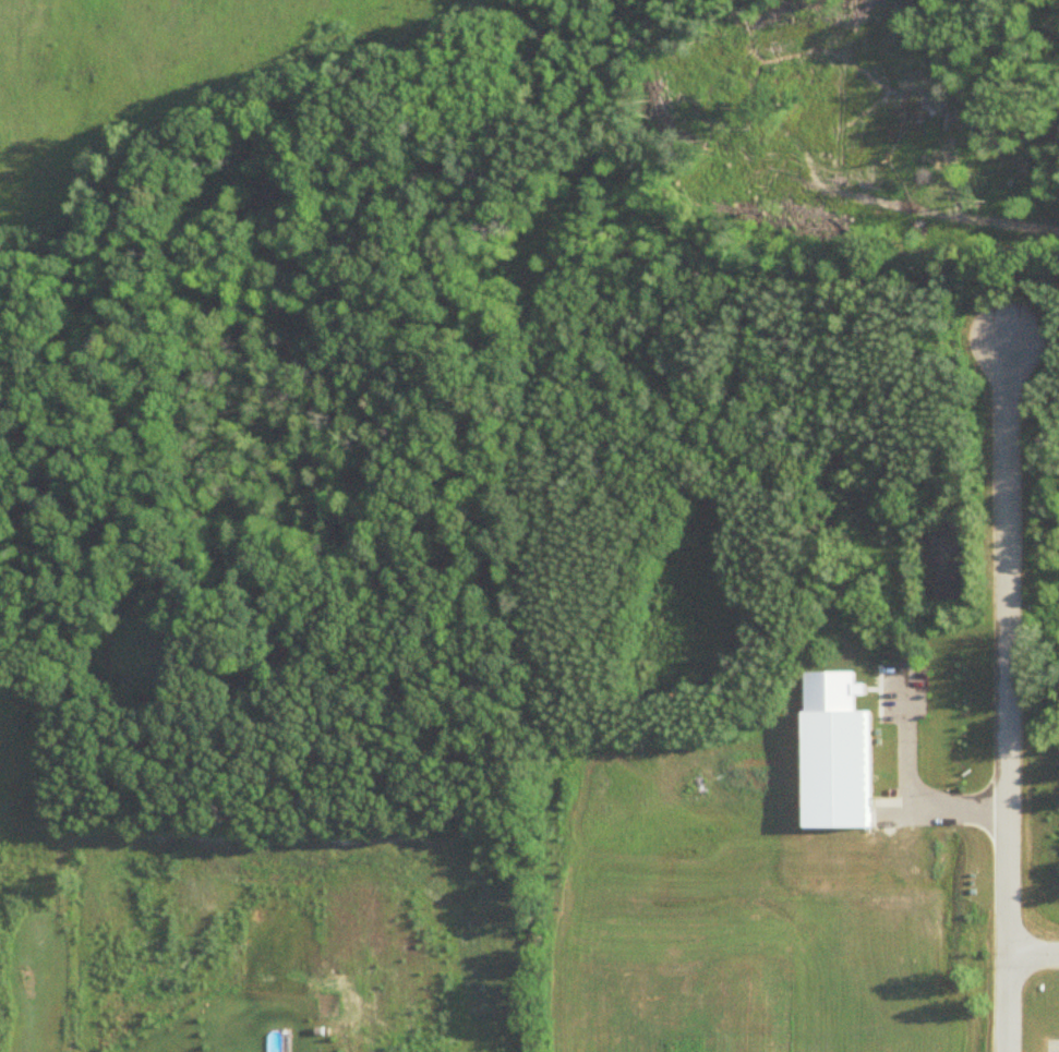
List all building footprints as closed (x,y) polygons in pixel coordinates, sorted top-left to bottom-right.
[(804,672),(804,827),(869,827),(868,711),(853,711),(853,672),(804,672)]
